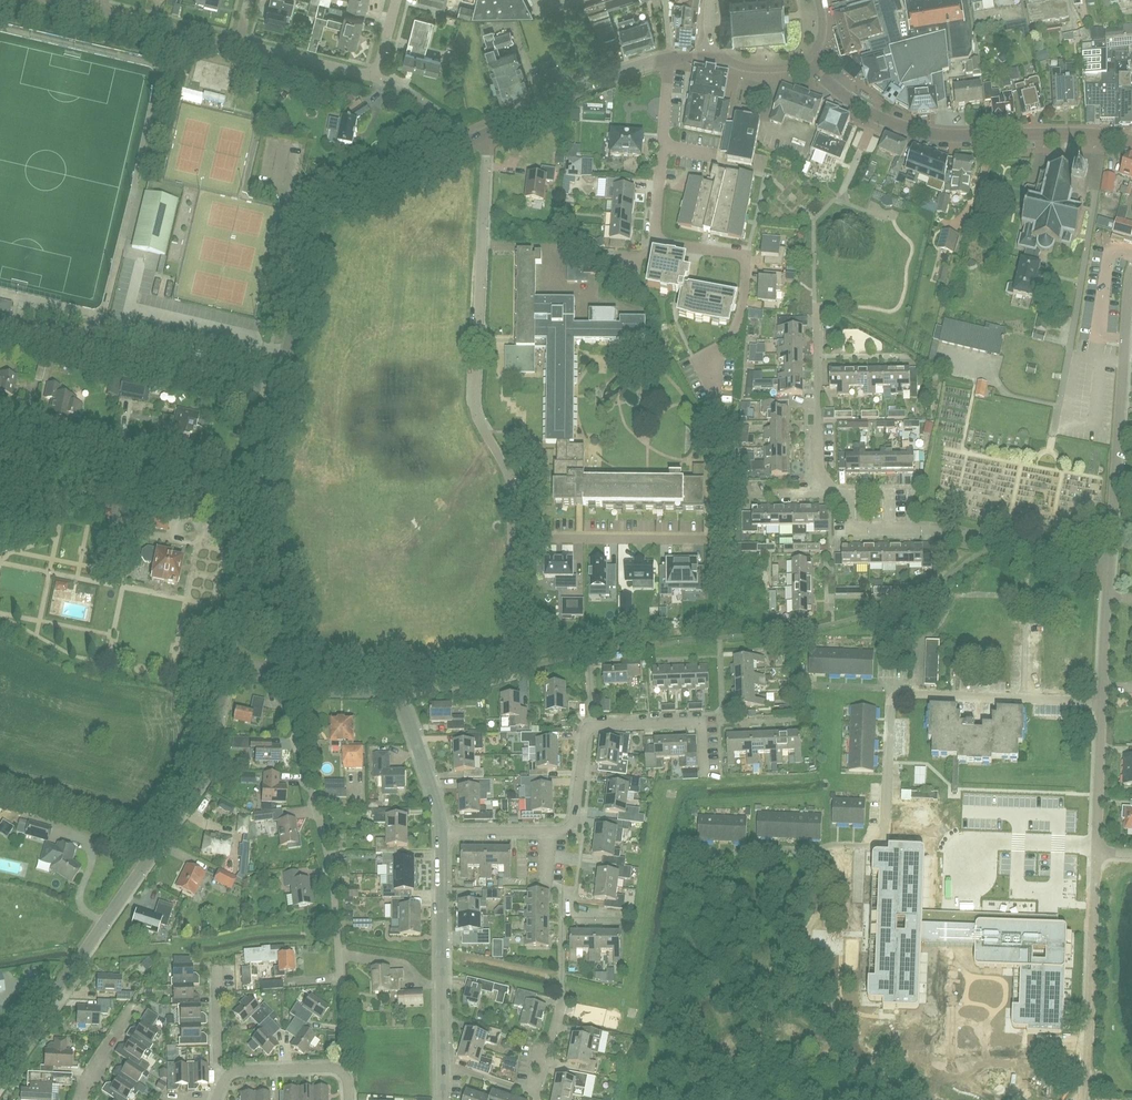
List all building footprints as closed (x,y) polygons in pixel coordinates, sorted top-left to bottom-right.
[(195,7),(216,12),(219,0),(196,0),(195,7)] [(287,13),(281,12),(284,0),(270,0),(264,24),(284,29),(287,13)] [(368,0),(349,0),(348,6),(365,11),(368,0)] [(444,3),(433,0),(420,0),(419,4),(442,10),(444,3)] [(532,15),(525,0),(477,0),(474,14),(532,15)] [(699,5),(700,3),(669,0),(670,8),(674,8),(673,20),(671,20),(675,21),(698,23),(698,22),(699,5)] [(756,2),(745,3),(745,0),(743,1),(744,3),(732,4),(731,3),(730,4),(732,5),(733,15),(722,16),(722,20),(719,21),(720,25),(722,25),(723,28),(734,27),(735,38),(733,40),(734,41),(736,39),(747,38),(747,40),(749,40),(748,38),(757,37),(757,41),(764,41),(764,37),(773,36),(773,38),(774,38),(774,36),(785,35),(787,37),(788,35),(786,34),(785,21),(789,20),(788,13),(785,14),(783,0),(784,0),(775,0),(771,0),(767,0),(767,1),(758,1),(758,0),(756,0),(756,2)] [(878,5),(877,3),(875,4),(875,0),(860,0),(847,2),(847,3),(832,7),(835,17),(878,5)] [(922,0),(898,0),(877,3),(878,5),(883,22),(890,48),(932,36),(922,0)] [(932,36),(945,33),(948,61),(968,59),(972,52),(972,30),(967,0),(922,0),(932,36)] [(978,30),(1025,21),(1021,0),(970,0),(975,30),(978,30)] [(1044,0),(1026,0),(1030,24),(1047,22),(1044,0)] [(1047,22),(1069,18),(1066,0),(1044,0),(1047,22)] [(607,51),(619,47),(608,7),(606,1),(586,6),(588,14),(589,13),(591,21),(593,21),(595,28),(596,27),(598,35),(599,34),(602,42),(604,41),(607,51)] [(471,19),(473,9),(461,5),(458,17),(471,19)] [(871,53),(890,48),(883,22),(878,5),(835,17),(834,17),(845,57),(860,53),(860,52),(865,51),(863,45),(862,45),(862,42),(867,41),(871,53)] [(346,15),(344,22),(329,17),(328,19),(317,16),(315,22),(322,23),(322,24),(342,29),(360,34),(364,20),(346,15)] [(642,48),(635,25),(633,16),(617,21),(626,53),(642,48)] [(434,23),(431,22),(416,18),(403,65),(438,74),(441,61),(425,57),(428,48),(434,23)] [(696,43),(698,23),(675,21),(671,20),(671,22),(672,43),(675,43),(675,45),(692,46),(696,43)] [(648,21),(635,25),(642,48),(655,45),(648,21)] [(318,37),(322,24),(322,23),(315,22),(312,35),(318,37)] [(1130,58),(1129,51),(1131,51),(1131,24),(1123,25),(1104,27),(1105,39),(1091,41),(1081,42),(1082,51),(1082,82),(1083,82),(1085,104),(1100,104),(1100,113),(1100,120),(1119,120),(1119,125),(1130,125),(1131,125),(1131,58),(1130,58)] [(1046,35),(1061,32),(1060,26),(1045,28),(1046,35)] [(1083,27),(1076,29),(1079,41),(1086,39),(1083,27)] [(356,47),(360,34),(342,29),(339,42),(356,47)] [(497,57),(494,47),(497,47),(514,42),(511,31),(494,36),(494,38),(489,39),(491,48),(486,50),(489,60),(502,102),(530,93),(517,51),(497,57)] [(949,72),(948,61),(945,33),(932,36),(890,48),(871,53),(861,56),(864,70),(862,71),(865,82),(867,81),(869,87),(872,86),(887,97),(884,101),(893,107),(896,103),(911,112),(911,113),(911,115),(918,114),(918,117),(925,116),(924,112),(929,111),(929,113),(930,113),(936,112),(934,99),(945,98),(942,73),(949,72)] [(221,89),(227,90),(233,67),(197,58),(191,80),(199,82),(199,86),(220,91),(221,89)] [(966,74),(972,73),(972,72),(980,71),(979,58),(971,59),(971,61),(964,62),(966,74)] [(1066,78),(1065,78),(1060,78),(1060,70),(1051,71),(1052,79),(1051,79),(1053,109),(1067,109),(1078,108),(1076,77),(1075,64),(1065,64),(1066,78)] [(699,131),(711,70),(696,67),(695,67),(695,68),(690,95),(691,95),(687,113),(684,128),(699,131)] [(728,73),(711,70),(699,131),(722,136),(724,126),(726,127),(728,113),(730,102),(723,101),(728,74),(728,73)] [(1044,110),(1039,87),(1041,87),(1039,79),(1036,78),(1029,80),(1028,82),(1024,81),(1024,83),(1022,73),(1013,76),(1016,87),(1015,87),(1022,113),(1023,116),(1032,113),(1044,110)] [(969,105),(967,83),(959,84),(959,86),(954,87),(956,106),(969,105)] [(975,83),(967,83),(969,105),(982,103),(980,84),(975,85),(975,83)] [(1003,93),(1004,97),(1000,97),(1000,96),(1000,93),(999,91),(996,91),(992,91),(991,84),(983,85),(984,103),(992,102),(993,113),(994,119),(996,119),(996,121),(1002,120),(1002,118),(1004,118),(1004,116),(1014,115),(1014,113),(1011,92),(1003,93)] [(822,100),(795,90),(782,86),(773,113),(770,121),(781,125),(785,116),(786,116),(813,126),(818,113),(822,100)] [(355,131),(357,120),(355,120),(370,110),(366,104),(351,114),(350,119),(343,118),(342,123),(340,122),(340,123),(332,121),(330,131),(331,131),(328,143),(338,145),(338,143),(352,146),(354,137),(356,137),(357,131),(355,131)] [(847,125),(849,119),(836,113),(827,109),(825,113),(816,136),(811,149),(840,161),(853,128),(847,125)] [(751,166),(760,121),(736,116),(727,161),(751,166)] [(644,141),(645,137),(642,136),(642,135),(612,132),(612,134),(611,133),(609,135),(609,141),(610,142),(611,143),(610,155),(641,158),(642,143),(644,141)] [(896,157),(891,170),(899,174),(904,160),(901,158),(907,144),(886,135),(879,150),(896,157)] [(948,157),(931,151),(914,145),(909,159),(905,169),(911,171),(907,181),(915,183),(919,174),(930,178),(926,187),(933,189),(928,200),(937,203),(941,192),(944,183),(946,172),(948,158),(948,157)] [(1125,154),(1119,174),(1131,178),(1131,156),(1125,154)] [(564,175),(581,176),(582,158),(566,157),(564,175)] [(955,158),(955,159),(948,158),(946,172),(953,173),(971,175),(972,160),(955,158)] [(529,175),(526,199),(543,202),(546,182),(554,183),(556,170),(542,168),(541,176),(529,175)] [(710,234),(742,240),(754,177),(726,171),(725,173),(718,172),(719,170),(713,168),(709,184),(690,179),(678,226),(703,233),(704,231),(711,232),(710,234)] [(1023,227),(1025,228),(1023,236),(1020,235),(1018,247),(1035,251),(1032,264),(1036,265),(1039,254),(1041,253),(1043,255),(1045,255),(1049,255),(1052,253),(1053,250),(1054,245),(1061,246),(1061,245),(1070,247),(1072,238),(1074,238),(1074,239),(1075,239),(1082,209),(1081,209),(1081,210),(1076,209),(1078,198),(1085,199),(1088,185),(1079,183),(1079,181),(1077,179),(1076,179),(1077,176),(1068,174),(1069,170),(1058,168),(1057,171),(1048,169),(1047,170),(1048,170),(1047,175),(1040,174),(1040,175),(1038,186),(1034,186),(1034,187),(1027,185),(1025,187),(1023,196),(1029,197),(1022,227),(1023,228),(1023,227)] [(894,187),(896,182),(899,174),(891,170),(890,173),(895,175),(893,179),(887,177),(884,188),(891,190),(892,186),(894,187)] [(968,195),(971,175),(953,173),(946,172),(944,183),(943,192),(942,192),(941,195),(937,208),(936,212),(946,215),(950,197),(946,196),(946,193),(968,195)] [(907,177),(899,174),(896,182),(903,185),(907,177)] [(1112,188),(1116,178),(1105,174),(1102,185),(1112,188)] [(635,188),(634,188),(630,188),(631,181),(615,179),(614,200),(635,202),(635,188)] [(903,203),(875,191),(872,198),(881,201),(884,205),(887,207),(892,206),(901,209),(903,203)] [(144,192),(132,247),(165,254),(177,200),(144,192)] [(633,215),(635,202),(614,200),(613,214),(633,215)] [(1131,235),(1131,223),(1125,221),(1128,209),(1120,207),(1116,219),(1113,232),(1131,236),(1131,235)] [(633,229),(633,215),(613,214),(611,227),(633,229)] [(631,242),(633,229),(611,227),(610,248),(625,249),(626,242),(630,242),(631,242)] [(942,230),(937,249),(954,254),(959,235),(942,230)] [(1125,239),(1112,235),(1110,240),(1123,244),(1125,239)] [(780,238),(763,237),(761,257),(764,258),(764,265),(782,266),(786,249),(780,247),(780,238)] [(601,238),(596,241),(600,248),(605,245),(601,238)] [(620,325),(616,325),(616,311),(589,311),(589,325),(575,325),(575,300),(536,299),(536,264),(542,264),(542,252),(535,252),(535,256),(532,256),(532,251),(515,251),(515,252),(517,252),(517,262),(516,262),(516,265),(517,265),(517,275),(515,275),(515,276),(517,276),(517,286),(516,286),(516,289),(517,289),(517,299),(515,299),(515,300),(517,300),(517,310),(516,310),(516,313),(517,313),(517,323),(515,323),(515,324),(517,324),(517,334),(516,334),(516,337),(517,337),(517,347),(515,347),(515,352),(507,352),(507,372),(527,372),(527,368),(535,368),(535,348),(547,348),(547,386),(551,386),(551,397),(547,397),(546,443),(546,444),(557,444),(558,444),(558,464),(555,464),(555,477),(558,477),(558,484),(554,484),(554,505),(577,505),(577,504),(584,504),(584,505),(604,505),(603,509),(617,509),(617,505),(623,505),(623,510),(637,510),(637,505),(643,506),(643,510),(657,510),(657,506),(663,506),(663,510),(677,510),(677,506),(683,506),(683,510),(697,510),(697,506),(703,506),(703,510),(704,510),(705,466),(693,466),(693,481),(690,481),(682,481),(682,475),(670,475),(670,481),(585,480),(585,448),(571,448),(571,444),(574,444),(575,341),(630,341),(630,338),(646,338),(646,318),(620,318),(620,325)] [(576,253),(567,253),(567,282),(589,282),(589,275),(596,275),(596,265),(583,265),(576,265),(576,253)] [(733,312),(738,292),(685,282),(685,279),(688,279),(690,271),(689,273),(683,272),(685,259),(676,257),(677,255),(667,254),(667,256),(654,253),(648,287),(661,289),(661,291),(670,293),(670,291),(683,293),(679,315),(729,324),(731,311),(733,312)] [(613,269),(624,267),(622,257),(611,259),(613,269)] [(1040,265),(1036,265),(1032,264),(1021,261),(1016,285),(1009,285),(1007,293),(1036,300),(1036,297),(1048,300),(1053,279),(1041,276),(1042,272),(1038,271),(1040,265)] [(941,266),(937,281),(946,283),(949,268),(941,266)] [(782,292),(782,273),(763,272),(763,279),(759,279),(758,300),(775,301),(776,292),(782,292)] [(6,329),(12,303),(0,301),(0,328),(6,329)] [(1046,332),(1050,315),(1049,315),(1040,312),(1038,323),(1036,330),(1046,332)] [(802,327),(795,327),(795,317),(778,318),(778,327),(778,334),(784,333),(785,341),(802,341),(802,327)] [(937,327),(934,341),(928,365),(934,366),(940,342),(999,356),(1005,329),(990,326),(989,330),(945,320),(943,328),(937,327)] [(1034,331),(1032,338),(1032,339),(1044,342),(1046,334),(1034,331)] [(802,353),(802,341),(785,341),(785,348),(778,348),(778,354),(802,353)] [(802,367),(802,353),(778,354),(778,360),(785,360),(785,367),(802,367)] [(802,380),(802,367),(785,367),(785,375),(778,375),(778,380),(802,380)] [(896,394),(896,368),(891,368),(890,369),(890,371),(883,371),(883,395),(883,391),(891,391),(891,394),(896,394)] [(902,368),(896,368),(896,394),(902,394),(902,387),(910,387),(910,398),(917,398),(917,383),(910,383),(910,371),(903,371),(903,369),(902,368)] [(843,395),(843,370),(829,370),(829,388),(838,388),(838,395),(843,395)] [(856,388),(856,370),(843,370),(843,395),(849,395),(849,388),(856,388)] [(870,395),(870,371),(856,370),(856,388),(864,388),(864,395),(870,395)] [(883,395),(883,371),(870,371),(870,395),(876,395),(883,395)] [(12,395),(16,376),(0,373),(0,374),(0,406),(2,406),(4,394),(12,395)] [(120,392),(130,394),(133,380),(124,378),(122,378),(120,392)] [(802,394),(802,380),(778,380),(773,380),(773,386),(778,386),(779,386),(779,394),(785,394),(802,394)] [(146,383),(135,381),(133,390),(145,392),(146,383)] [(984,398),(987,382),(978,381),(977,384),(975,396),(984,398)] [(74,403),(76,398),(59,394),(60,386),(47,383),(44,398),(52,399),(48,417),(70,421),(72,415),(79,417),(82,405),(74,403)] [(778,402),(762,402),(761,402),(761,414),(764,414),(768,414),(768,421),(789,421),(789,407),(778,407),(778,402)] [(751,403),(742,403),(740,418),(747,418),(748,409),(750,409),(751,403)] [(200,414),(178,409),(172,436),(188,439),(186,447),(202,450),(207,432),(196,429),(200,414)] [(843,419),(843,412),(835,412),(835,409),(823,409),(823,419),(835,419),(843,419)] [(870,412),(870,418),(879,418),(879,412),(875,412),(875,410),(870,410),(870,412)] [(789,434),(789,421),(768,421),(768,422),(771,422),(771,429),(765,429),(765,434),(789,434)] [(789,448),(789,434),(765,434),(765,440),(771,440),(771,448),(789,448)] [(859,473),(859,444),(854,444),(854,453),(846,453),(846,473),(859,473)] [(873,473),(873,456),(865,456),(865,444),(859,444),(859,473),(873,473)] [(899,473),(899,456),(891,456),(891,445),(886,445),(886,449),(886,473),(899,473)] [(765,461),(789,461),(789,448),(771,448),(765,448),(765,456),(765,461)] [(886,473),(886,449),(880,449),(880,456),(873,456),(873,473),(886,473)] [(907,456),(899,456),(899,473),(913,473),(913,449),(907,449),(907,456)] [(746,462),(746,461),(739,461),(738,480),(747,480),(747,472),(750,472),(750,462),(746,462)] [(789,475),(789,461),(765,461),(765,467),(771,467),(771,475),(789,475)] [(819,506),(806,507),(806,526),(815,526),(815,531),(828,531),(827,516),(819,516),(819,506)] [(766,527),(766,507),(752,507),(752,513),(742,513),(742,533),(758,533),(758,527),(766,527)] [(779,527),(779,507),(766,507),(766,527),(779,527)] [(793,526),(793,507),(779,507),(779,527),(793,526)] [(806,526),(806,507),(793,507),(793,526),(806,526)] [(167,530),(169,518),(150,514),(147,526),(167,530)] [(766,545),(766,552),(775,552),(775,545),(773,545),(773,543),(769,541),(767,541),(766,545)] [(842,565),(856,565),(856,545),(842,545),(842,554),(842,565)] [(869,565),(869,545),(856,545),(856,565),(869,565)] [(882,565),(882,545),(869,545),(869,565),(882,565)] [(896,565),(896,545),(882,545),(882,565),(896,565)] [(909,565),(909,545),(896,545),(896,565),(909,565)] [(932,554),(922,554),(922,545),(909,545),(909,565),(922,565),(923,565),(923,570),(932,570),(932,554)] [(157,551),(147,549),(143,553),(142,557),(145,562),(155,564),(152,580),(168,583),(167,584),(175,585),(177,585),(182,559),(171,557),(172,553),(157,551)] [(589,570),(589,579),(591,579),(591,588),(601,588),(601,596),(609,596),(609,588),(615,588),(616,570),(606,570),(606,560),(591,560),(591,570),(589,570)] [(627,562),(627,581),(654,581),(654,562),(645,562),(645,561),(636,560),(636,562),(627,562)] [(793,560),(793,574),(812,574),(812,560),(793,560)] [(566,572),(566,562),(556,562),(556,561),(549,561),(549,562),(539,561),(538,566),(536,566),(536,575),(538,575),(538,579),(565,579),(565,590),(574,591),(574,572),(566,572)] [(682,591),(682,561),(672,561),(672,562),(668,562),(668,577),(660,576),(660,596),(672,596),(672,591),(682,591)] [(697,577),(697,571),(696,571),(696,562),(692,562),(692,561),(682,561),(682,591),(696,591),(696,592),(704,592),(704,576),(697,577)] [(813,587),(812,574),(793,574),(793,588),(813,587)] [(68,585),(56,583),(54,592),(66,594),(68,585)] [(901,591),(902,591),(902,595),(910,592),(909,591),(909,584),(900,584),(901,591)] [(813,601),(813,587),(793,588),(793,601),(813,601)] [(631,616),(631,595),(621,595),(621,616),(631,616)] [(583,616),(583,600),(561,600),(561,616),(583,616)] [(813,614),(813,601),(793,601),(793,615),(813,614)] [(940,641),(926,640),(924,686),(938,686),(940,641)] [(825,675),(826,651),(810,650),(809,675),(825,675)] [(841,676),(842,651),(826,651),(825,675),(841,676)] [(857,677),(858,652),(842,651),(841,676),(857,677)] [(874,653),(858,652),(857,677),(873,677),(874,653)] [(732,666),(732,671),(754,670),(753,663),(764,662),(764,657),(735,658),(735,666),(732,666)] [(605,670),(605,686),(627,684),(627,676),(639,675),(638,660),(622,660),(623,669),(605,670)] [(695,687),(695,666),(681,667),(682,687),(688,687),(688,690),(695,690),(695,687)] [(708,666),(695,666),(695,687),(702,686),(702,690),(709,689),(708,666)] [(668,688),(667,667),(653,668),(654,688),(661,688),(661,691),(668,691),(668,688)] [(682,687),(681,667),(667,667),(668,688),(674,687),(674,691),(682,691),(682,687)] [(754,676),(754,670),(732,671),(732,675),(735,675),(736,682),(765,681),(765,676),(754,676)] [(765,687),(765,681),(736,682),(736,690),(733,690),(733,695),(754,694),(754,687),(765,687)] [(566,711),(565,684),(545,685),(546,711),(566,711)] [(527,726),(527,709),(520,709),(520,695),(510,695),(510,694),(502,695),(502,703),(503,717),(510,717),(510,727),(516,727),(516,726),(527,726)] [(755,700),(754,694),(733,695),(733,700),(736,700),(736,707),(766,706),(765,700),(755,700)] [(261,720),(262,714),(268,715),(269,710),(263,709),(265,700),(253,697),(250,711),(236,708),(234,720),(251,724),(252,718),(261,720)] [(448,730),(465,729),(464,716),(452,716),(452,705),(431,706),(432,723),(448,722),(448,730)] [(852,707),(851,723),(876,724),(876,708),(852,707)] [(930,707),(928,740),(932,741),(932,755),(933,755),(933,752),(939,752),(939,757),(953,757),(953,761),(992,763),(992,759),(1011,760),(1011,755),(1017,755),(1017,759),(1018,759),(1019,744),(1022,744),(1024,710),(997,709),(997,716),(992,716),(992,725),(974,725),(974,724),(966,724),(966,725),(960,724),(961,715),(956,715),(957,708),(930,707)] [(343,769),(363,769),(363,745),(354,745),(354,743),(353,743),(353,719),(330,719),(331,742),(332,743),(332,747),(339,747),(339,742),(343,742),(343,769)] [(875,740),(876,724),(851,723),(850,739),(875,740)] [(792,730),(787,731),(788,752),(795,752),(796,763),(802,762),(801,733),(792,733),(792,730)] [(764,753),(763,731),(758,732),(759,735),(752,735),(753,765),(759,764),(758,754),(764,753)] [(777,764),(776,734),(768,734),(768,731),(763,731),(764,753),(771,753),(772,764),(777,764)] [(788,752),(787,731),(783,731),(783,734),(776,734),(777,764),(783,763),(782,753),(788,752)] [(740,754),(739,732),(734,732),(734,736),(727,736),(728,766),(734,765),(733,755),(740,754)] [(753,765),(752,735),(745,735),(745,732),(739,732),(740,754),(747,754),(747,765),(753,765)] [(529,733),(521,733),(522,743),(529,743),(529,748),(537,748),(537,755),(557,755),(557,740),(543,740),(543,733),(529,733)] [(483,734),(479,734),(469,734),(467,734),(462,735),(462,742),(454,742),(454,756),(475,756),(475,750),(483,750),(483,734)] [(628,756),(630,736),(616,734),(616,738),(614,737),(612,739),(612,740),(601,739),(600,752),(619,755),(628,756)] [(251,738),(239,738),(239,740),(238,748),(251,748),(257,748),(256,761),(280,762),(280,745),(264,745),(265,739),(251,738)] [(686,739),(671,740),(672,758),(679,758),(680,768),(698,768),(697,747),(687,748),(686,739)] [(874,756),(875,740),(850,739),(850,755),(874,756)] [(672,758),(671,740),(655,740),(656,748),(646,749),(646,770),(664,769),(664,758),(672,758)] [(619,760),(619,755),(600,752),(599,758),(598,757),(597,758),(596,763),(597,764),(598,764),(598,765),(612,767),(612,773),(627,775),(628,762),(619,760)] [(404,789),(404,772),(389,772),(389,754),(374,754),(374,777),(384,777),(384,795),(397,795),(397,789),(404,789)] [(557,770),(557,755),(537,755),(538,762),(530,762),(530,777),(544,777),(544,770),(557,770)] [(874,772),(874,756),(850,755),(849,771),(874,772)] [(475,770),(475,756),(454,756),(454,771),(468,771),(468,778),(484,778),(484,770),(475,770)] [(1124,756),(1124,785),(1131,785),(1131,756),(1124,756)] [(915,768),(914,785),(925,786),(926,768),(915,768)] [(285,802),(286,786),(278,785),(279,774),(265,774),(264,785),(263,801),(285,802)] [(609,783),(608,798),(627,800),(628,792),(639,794),(641,779),(627,778),(626,785),(609,783)] [(532,787),(533,800),(553,800),(552,786),(538,786),(538,779),(522,779),(522,787),(532,787)] [(460,787),(460,801),(480,801),(480,794),(486,794),(486,788),(490,788),(490,780),(474,781),(474,787),(460,787)] [(911,792),(912,792),(901,791),(901,800),(911,800),(911,799),(911,792)] [(626,808),(627,800),(608,798),(606,812),(622,814),(621,822),(630,823),(638,824),(640,809),(626,808)] [(849,825),(849,800),(833,799),(832,824),(849,825)] [(218,807),(232,813),(235,807),(220,800),(218,807)] [(553,812),(553,800),(533,800),(533,806),(527,806),(527,813),(522,813),(523,820),(538,819),(538,813),(553,812)] [(865,801),(849,800),(849,825),(865,825),(865,801)] [(480,807),(480,801),(460,801),(460,814),(475,814),(475,820),(493,820),(493,813),(487,813),(487,807),(480,807)] [(272,821),(270,811),(252,813),(250,813),(237,806),(236,814),(238,814),(238,815),(237,816),(236,833),(236,834),(237,834),(244,834),(243,842),(249,843),(249,838),(256,837),(254,825),(254,823),(272,821)] [(1123,807),(1122,819),(1126,820),(1125,830),(1131,830),(1131,807),(1123,807)] [(394,809),(384,809),(377,809),(373,809),(373,816),(375,816),(375,823),(387,823),(387,831),(408,831),(408,816),(394,816),(394,809)] [(773,839),(774,814),(758,814),(757,838),(773,839)] [(789,839),(790,815),(774,814),(773,839),(789,839)] [(805,840),(806,815),(790,815),(789,839),(805,840)] [(822,816),(806,815),(805,840),(821,840),(822,816)] [(714,842),(715,817),(699,817),(698,841),(714,842)] [(730,842),(731,818),(715,817),(714,842),(730,842)] [(747,818),(731,818),(730,842),(746,843),(747,818)] [(296,819),(278,821),(281,845),(288,844),(289,848),(301,847),(300,836),(297,837),(296,830),(297,830),(296,819)] [(623,837),(624,830),(629,831),(630,823),(621,822),(612,820),(611,828),(597,826),(595,841),(619,844),(622,844),(623,837)] [(5,836),(10,824),(0,821),(0,834),(5,836)] [(51,828),(29,822),(25,834),(48,841),(51,828)] [(407,846),(408,831),(387,831),(387,839),(376,839),(376,853),(383,853),(394,853),(394,846),(407,846)] [(229,855),(232,837),(206,833),(203,852),(215,855),(216,853),(229,855)] [(621,851),(614,850),(615,843),(619,844),(595,841),(594,855),(607,857),(606,865),(617,866),(627,867),(628,863),(625,862),(626,859),(620,858),(621,851)] [(74,848),(58,843),(57,848),(46,845),(43,856),(54,859),(53,862),(55,863),(58,870),(56,872),(71,882),(81,868),(71,861),(74,848)] [(474,867),(475,845),(470,845),(470,849),(462,849),(462,878),(467,878),(468,867),(474,867)] [(486,878),(487,849),(479,849),(479,845),(475,845),(474,867),(481,867),(481,878),(486,878)] [(498,867),(499,845),(494,845),(494,849),(487,849),(486,878),(492,878),(492,867),(498,867)] [(503,846),(499,845),(498,867),(505,868),(505,878),(511,879),(511,849),(503,849),(503,846)] [(869,984),(868,997),(868,998),(869,999),(869,1000),(870,1001),(871,1001),(872,1002),(883,1002),(883,1009),(897,1009),(914,1010),(915,1010),(917,1009),(918,1008),(919,1007),(919,1006),(921,946),(943,946),(975,948),(975,963),(975,964),(975,965),(976,966),(977,967),(978,967),(979,968),(1021,969),(1019,1007),(1013,1007),(1012,1024),(1012,1025),(1012,1027),(1013,1027),(1014,1028),(1015,1029),(1016,1029),(1027,1029),(1027,1034),(1058,1035),(1059,1035),(1060,1034),(1061,1034),(1062,1033),(1063,1032),(1063,1031),(1067,931),(1067,930),(1066,929),(1066,928),(1065,927),(1064,926),(1062,926),(1047,926),(1047,919),(923,914),(925,854),(925,852),(925,851),(924,850),(923,850),(922,849),(921,849),(889,848),(889,854),(878,854),(877,854),(876,854),(875,855),(874,856),(874,857),(874,858),(873,875),(880,876),(875,980),(869,980),(868,984),(869,984)] [(400,853),(394,853),(383,853),(383,866),(387,866),(387,876),(414,875),(414,860),(400,860),(400,853)] [(187,865),(176,886),(194,895),(205,873),(187,865)] [(631,880),(631,874),(635,875),(635,870),(632,869),(632,868),(627,867),(617,866),(616,872),(599,870),(597,886),(618,888),(619,878),(631,880)] [(1001,896),(999,868),(977,870),(979,897),(1001,896)] [(237,877),(220,869),(218,871),(214,878),(215,878),(213,881),(231,890),(232,887),(236,880),(237,877)] [(294,906),(313,904),(312,893),(309,894),(308,879),(299,880),(298,871),(285,872),(287,886),(292,886),(294,906)] [(414,891),(414,875),(387,876),(387,885),(383,885),(383,897),(400,897),(400,891),(414,891)] [(617,895),(618,888),(597,886),(595,899),(609,901),(608,907),(624,909),(626,896),(617,895)] [(345,888),(345,897),(345,898),(359,898),(359,888),(345,888)] [(481,916),(481,908),(486,908),(487,900),(498,900),(498,899),(500,899),(500,891),(498,891),(498,890),(482,890),(482,899),(478,899),(478,902),(460,902),(460,916),(481,916)] [(526,905),(529,905),(549,905),(549,891),(529,891),(529,898),(526,898),(526,905)] [(406,900),(392,900),(392,919),(420,919),(421,906),(406,906),(406,900)] [(167,927),(173,906),(158,901),(154,914),(136,908),(136,911),(134,912),(133,916),(133,919),(132,923),(158,932),(160,925),(167,927)] [(549,919),(549,905),(529,905),(529,912),(525,912),(525,919),(528,919),(549,919)] [(481,930),(481,916),(460,916),(460,931),(474,931),(474,942),(488,942),(488,930),(481,930)] [(420,935),(420,919),(392,919),(392,920),(401,920),(401,928),(390,928),(390,935),(420,935)] [(549,933),(549,919),(528,919),(528,925),(525,925),(525,933),(528,933),(549,933)] [(353,920),(353,921),(354,927),(354,928),(372,928),(372,920),(360,920),(353,920)] [(583,951),(584,929),(579,929),(579,932),(571,932),(571,962),(577,962),(577,951),(583,951)] [(595,962),(596,932),(588,932),(588,929),(584,929),(583,951),(590,951),(590,962),(595,962)] [(607,951),(608,929),(603,929),(603,932),(596,932),(595,962),(601,962),(601,951),(607,951)] [(612,929),(608,929),(607,951),(614,951),(614,962),(620,962),(620,933),(612,932),(612,929)] [(549,946),(549,933),(528,933),(528,939),(525,939),(525,946),(549,946)] [(294,971),(293,952),(285,953),(284,945),(271,946),(262,947),(262,949),(244,950),(244,963),(263,962),(279,961),(279,967),(274,967),(275,977),(282,977),(282,972),(294,971)] [(192,965),(185,965),(185,958),(171,957),(171,965),(173,965),(173,978),(171,978),(171,986),(173,986),(174,985),(193,985),(199,985),(199,978),(192,978),(192,965)] [(372,968),(373,981),(373,993),(400,991),(400,980),(403,980),(404,971),(390,971),(390,968),(389,968),(389,967),(372,968)] [(97,992),(117,993),(116,1000),(130,1001),(135,993),(120,993),(121,976),(98,975),(97,992)] [(482,992),(493,994),(495,984),(478,980),(476,987),(468,985),(463,1006),(469,1007),(469,1005),(478,1007),(482,992)] [(283,989),(282,981),(260,982),(261,990),(283,989)] [(193,998),(193,985),(174,985),(173,986),(174,999),(172,999),(172,1006),(180,1006),(180,1005),(200,1005),(200,998),(193,998)] [(508,994),(509,987),(500,985),(498,992),(508,994)] [(540,1030),(546,1007),(536,1004),(538,995),(518,990),(514,1006),(525,1009),(521,1026),(540,1030)] [(423,991),(405,992),(406,1005),(423,1005),(423,991)] [(290,1014),(295,1018),(304,1023),(311,1013),(320,1019),(328,1007),(311,996),(307,1001),(305,1000),(301,1006),(297,1003),(290,1014)] [(273,1012),(264,1003),(260,1007),(255,1002),(254,1003),(249,998),(247,1000),(245,997),(239,1003),(241,1006),(234,1013),(244,1023),(252,1016),(260,1025),(273,1012)] [(110,1009),(111,1000),(97,1000),(96,1008),(78,1007),(77,1023),(99,1025),(100,1014),(108,1014),(108,1009),(110,1009)] [(200,1018),(200,1005),(180,1005),(180,1006),(181,1019),(178,1019),(178,1026),(181,1026),(181,1025),(200,1024),(200,1025),(206,1025),(206,1018),(200,1018)] [(140,1020),(142,1022),(135,1033),(130,1029),(126,1035),(131,1038),(147,1049),(149,1051),(153,1044),(151,1043),(155,1038),(158,1040),(162,1034),(151,1028),(158,1017),(147,1010),(140,1020)] [(280,1030),(273,1022),(278,1017),(273,1012),(260,1025),(253,1031),(257,1035),(252,1039),(247,1044),(253,1051),(258,1046),(267,1055),(278,1045),(271,1038),(280,1030)] [(425,1023),(425,1014),(415,1015),(415,1023),(425,1023)] [(312,1029),(304,1023),(295,1018),(286,1032),(296,1039),(291,1046),(303,1054),(314,1037),(309,1033),(312,1029)] [(200,1037),(200,1025),(200,1024),(181,1025),(181,1026),(181,1038),(179,1038),(179,1046),(207,1045),(207,1037),(200,1037)] [(467,1031),(463,1044),(484,1050),(486,1043),(498,1046),(502,1032),(486,1027),(484,1035),(467,1031)] [(573,1035),(571,1049),(591,1053),(598,1054),(600,1045),(602,1034),(587,1031),(586,1038),(573,1035)] [(152,1052),(149,1051),(147,1049),(131,1038),(124,1049),(119,1046),(115,1052),(128,1060),(138,1067),(139,1066),(142,1061),(140,1060),(143,1055),(148,1058),(152,1052)] [(71,1068),(72,1051),(65,1051),(66,1040),(55,1039),(55,1044),(50,1043),(47,1046),(47,1050),(46,1050),(45,1066),(40,1066),(40,1072),(53,1073),(54,1066),(71,1068)] [(482,1058),(484,1050),(463,1044),(459,1059),(475,1063),(473,1070),(489,1075),(493,1061),(482,1058)] [(590,1061),(591,1053),(571,1049),(568,1063),(581,1065),(580,1071),(594,1074),(596,1062),(590,1061)] [(149,1074),(145,1071),(139,1066),(138,1067),(128,1060),(121,1071),(116,1068),(112,1074),(117,1077),(134,1088),(133,1088),(135,1089),(140,1083),(138,1082),(142,1076),(146,1078),(149,1074)] [(186,1062),(186,1065),(187,1065),(187,1084),(187,1090),(195,1090),(195,1084),(208,1084),(207,1064),(194,1064),(194,1062),(186,1062)] [(187,1065),(186,1065),(174,1065),(174,1063),(167,1063),(167,1070),(167,1079),(167,1090),(175,1090),(175,1084),(187,1084),(187,1065)] [(56,1085),(57,1076),(57,1074),(28,1072),(27,1084),(30,1085),(30,1091),(21,1090),(21,1099),(51,1099),(51,1085),(56,1085)] [(558,1076),(554,1092),(584,1098),(585,1090),(588,1076),(573,1073),(571,1079),(558,1076)] [(135,1089),(133,1088),(134,1088),(117,1077),(110,1088),(105,1084),(101,1091),(115,1099),(116,1099),(128,1099),(126,1099),(130,1093),(135,1096),(138,1091),(135,1089)] [(156,1088),(163,1092),(167,1085),(160,1081),(156,1088)] [(298,1088),(283,1088),(283,1093),(279,1093),(279,1099),(298,1099),(298,1088)] [(313,1088),(298,1088),(298,1099),(313,1099),(313,1088)] [(313,1088),(313,1099),(328,1099),(328,1088),(313,1088)] [(480,1095),(467,1091),(464,1099),(478,1099),(480,1095)] [(505,1096),(493,1092),(491,1099),(504,1099),(505,1096)] [(573,1096),(584,1098),(554,1092),(553,1099),(572,1099),(573,1096)]
